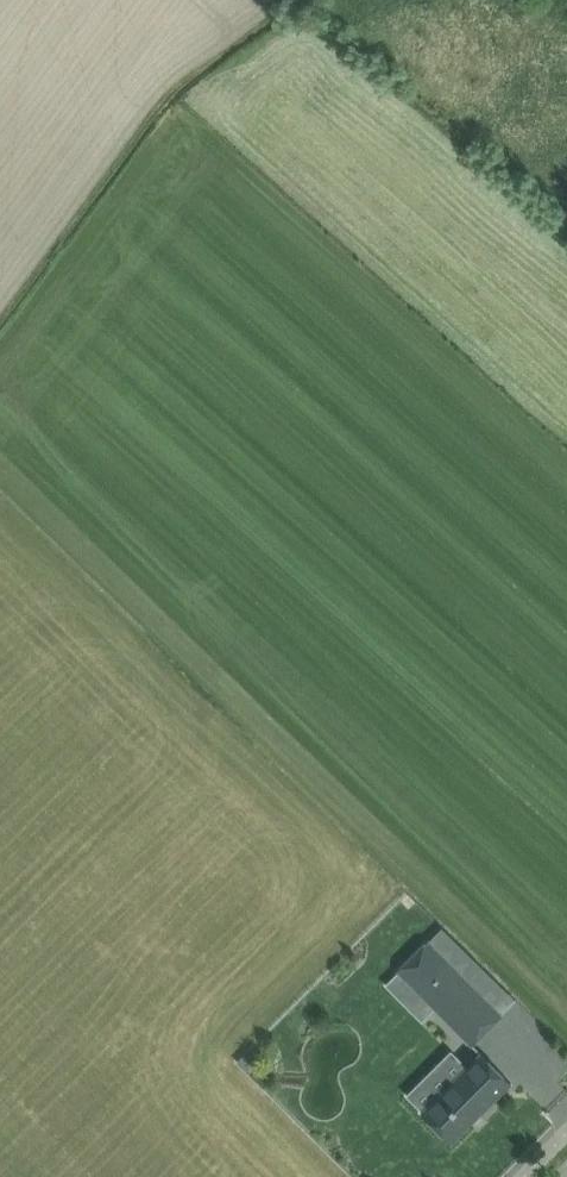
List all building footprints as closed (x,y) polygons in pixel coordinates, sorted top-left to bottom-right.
[(500,1015),(425,939),(395,969),(470,1045),(500,1015)] [(512,1083),(480,1051),(418,1112),(451,1145),(512,1083)] [(244,1056),(237,1062),(251,1076),(258,1069),(244,1056)]
